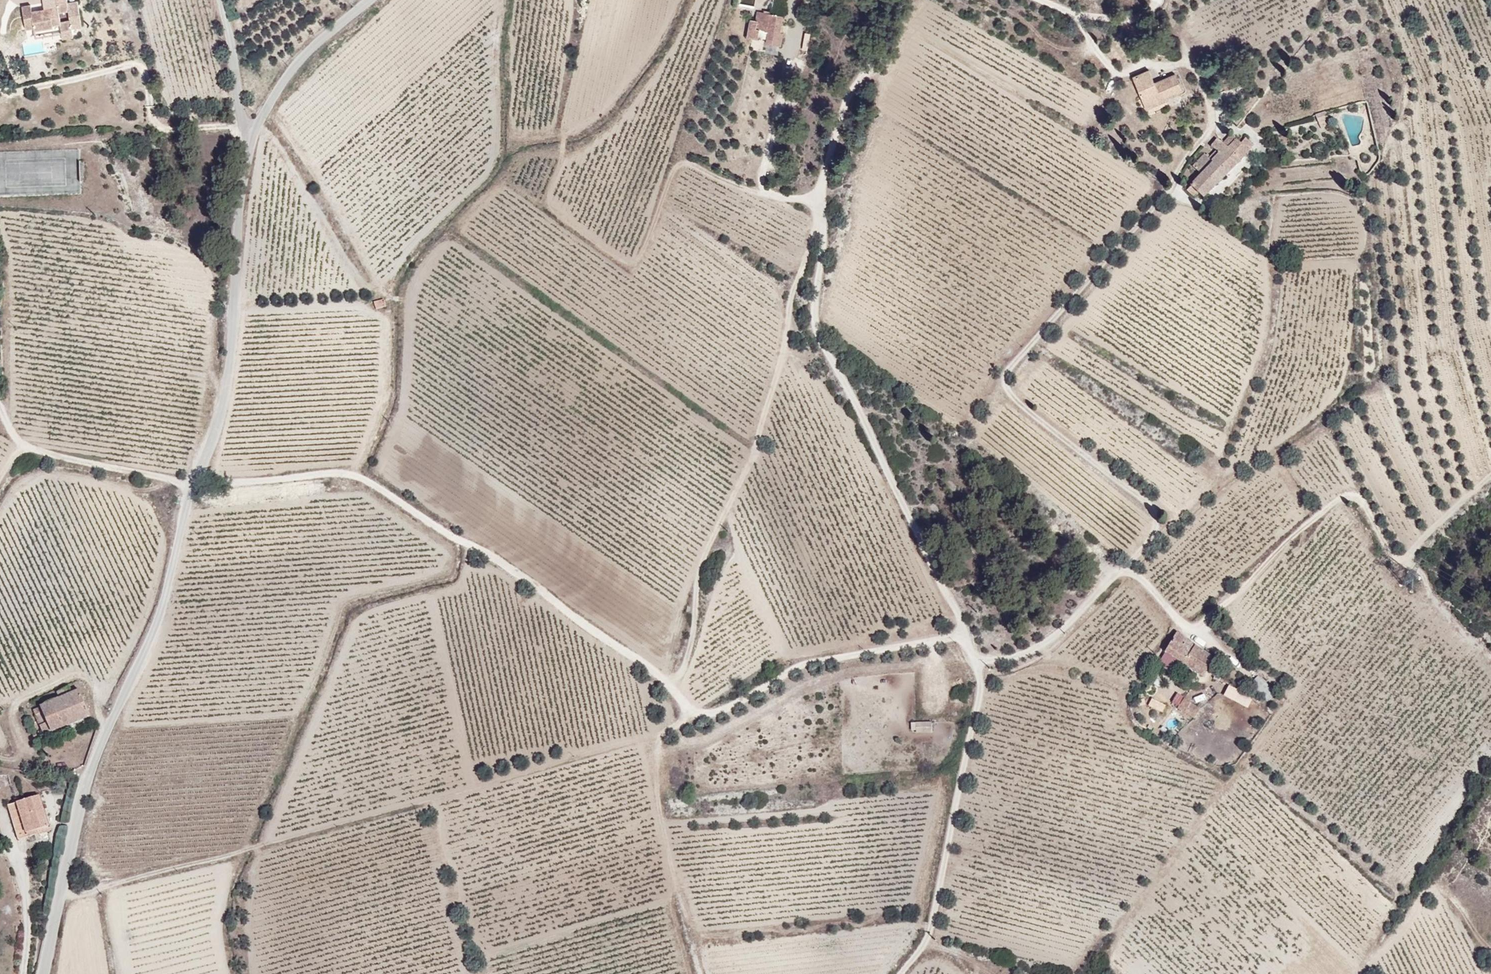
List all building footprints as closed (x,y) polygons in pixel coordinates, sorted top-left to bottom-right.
[(22,7),(25,29),(34,28),(35,40),(60,36),(60,39),(82,36),(77,0),(76,0),(67,1),(67,0),(48,0),(48,4),(22,7)] [(772,14),(759,11),(755,27),(769,33),(772,14)] [(784,16),(772,14),(769,33),(780,34),(784,16)] [(758,21),(749,21),(746,37),(757,38),(758,21)] [(809,33),(802,32),(800,46),(806,49),(809,33)] [(780,34),(769,33),(765,47),(780,48),(786,35),(780,34)] [(1153,70),(1132,79),(1148,116),(1164,110),(1161,103),(1185,93),(1178,76),(1159,84),(1153,70)] [(1317,122),(1327,119),(1324,111),(1314,114),(1317,122)] [(1233,150),(1206,177),(1195,189),(1210,203),(1256,152),(1241,139),(1233,150)] [(1223,140),(1195,167),(1206,177),(1233,150),(1223,140)] [(384,298),(373,301),(376,309),(386,306),(384,298)] [(1219,662),(1181,635),(1168,653),(1206,680),(1219,662)] [(80,688),(41,704),(52,732),(91,717),(80,688)] [(1183,697),(1176,708),(1192,719),(1199,708),(1183,697)] [(41,735),(49,733),(42,706),(34,708),(41,735)] [(911,732),(933,732),(932,721),(911,722),(911,732)] [(17,838),(50,828),(39,794),(6,804),(17,838)] [(57,825),(56,848),(64,849),(66,825),(57,825)]
